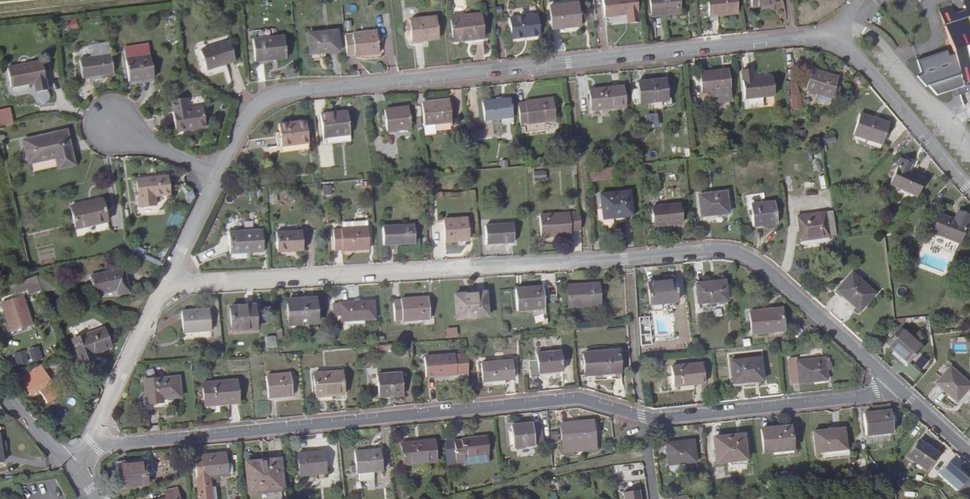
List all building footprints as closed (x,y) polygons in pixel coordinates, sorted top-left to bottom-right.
[(652,3),(654,24),(682,22),(680,0),(652,3)] [(753,17),(768,16),(768,14),(775,13),(774,0),(752,0),(753,17)] [(943,7),(957,49),(952,51),(950,46),(921,55),(924,62),(912,73),(922,83),(924,82),(934,92),(956,85),(956,82),(960,82),(963,89),(969,87),(969,0),(968,0),(943,7)] [(605,4),(607,23),(629,21),(629,31),(639,29),(637,1),(605,4)] [(709,4),(710,26),(739,23),(737,2),(709,4)] [(552,11),(554,35),(583,32),(580,9),(552,11)] [(453,21),(455,45),(485,43),(482,18),(453,21)] [(410,22),(412,43),(439,42),(437,20),(410,22)] [(510,22),(512,43),(524,42),(524,39),(539,38),(537,20),(510,22)] [(308,28),(310,52),(325,51),(325,48),(339,47),(338,26),(308,28)] [(346,35),(348,57),(380,54),(378,33),(346,35)] [(253,38),(255,60),(286,58),(285,36),(253,38)] [(200,50),(207,70),(235,60),(228,39),(200,50)] [(113,72),(111,50),(80,53),(82,75),(113,72)] [(128,58),(130,81),(155,78),(153,56),(128,58)] [(11,87),(28,84),(35,83),(37,92),(47,91),(42,62),(7,68),(11,87)] [(701,83),(703,110),(711,110),(711,112),(730,110),(728,80),(701,83)] [(810,80),(802,100),(827,110),(835,90),(810,80)] [(742,82),(745,112),(775,110),(773,88),(753,89),(752,81),(742,82)] [(29,90),(28,84),(11,87),(12,93),(15,95),(26,92),(29,90)] [(641,90),(643,111),(672,109),(670,87),(641,90)] [(789,87),(791,110),(799,110),(797,87),(789,87)] [(591,98),(593,118),(628,115),(626,94),(591,98)] [(173,110),(188,108),(186,96),(171,99),(173,110)] [(424,106),(427,139),(443,137),(443,127),(454,126),(452,104),(424,106)] [(483,107),(484,125),(513,123),(511,105),(483,107)] [(202,106),(188,108),(173,110),(176,130),(205,126),(202,106)] [(519,130),(520,139),(556,136),(555,127),(553,106),(518,109),(519,130)] [(0,112),(0,126),(11,124),(8,110),(0,112)] [(387,112),(389,134),(413,132),(411,110),(387,112)] [(323,115),(325,138),(353,136),(351,113),(323,115)] [(277,133),(279,151),(311,148),(308,121),(281,124),(282,132),(277,133)] [(861,122),(852,141),(879,155),(888,135),(861,122)] [(24,142),(29,164),(56,158),(59,169),(74,166),(66,133),(24,142)] [(905,165),(892,188),(917,203),(927,187),(911,177),(915,170),(905,165)] [(598,166),(586,168),(587,177),(599,177),(598,166)] [(530,173),(531,182),(541,181),(541,172),(530,173)] [(153,194),(158,194),(168,192),(166,174),(136,178),(139,205),(154,204),(153,194)] [(429,174),(420,175),(421,187),(431,186),(429,174)] [(330,194),(330,185),(322,185),(322,194),(330,194)] [(725,212),(722,190),(695,193),(697,214),(725,212)] [(598,194),(601,218),(631,215),(628,191),(598,194)] [(748,203),(750,224),(774,221),(772,200),(748,203)] [(651,205),(653,225),(680,222),(677,203),(651,205)] [(73,212),(78,234),(109,227),(105,205),(73,212)] [(800,239),(835,234),(835,230),(834,224),(832,209),(796,214),(800,239)] [(567,229),(578,228),(577,211),(536,213),(537,235),(567,234),(567,229)] [(935,218),(929,237),(957,246),(966,218),(955,215),(951,223),(935,218)] [(443,219),(444,240),(469,239),(467,229),(471,229),(470,217),(443,219)] [(486,225),(487,243),(515,241),(514,223),(486,225)] [(383,226),(385,245),(415,243),(414,224),(383,226)] [(333,230),(335,251),(369,249),(368,228),(333,230)] [(232,253),(231,259),(249,258),(249,252),(263,251),(262,229),(228,231),(230,253),(232,253)] [(276,231),(278,250),(304,249),(303,230),(276,231)] [(120,263),(116,264),(88,270),(94,296),(117,291),(118,296),(129,294),(122,263),(120,263)] [(876,295),(854,274),(840,290),(850,300),(849,300),(861,312),(876,295)] [(32,277),(25,280),(27,286),(39,282),(36,276),(32,277)] [(647,282),(649,304),(651,304),(651,308),(653,311),(665,310),(667,306),(675,305),(675,302),(676,302),(674,280),(647,282)] [(695,285),(697,303),(726,301),(723,282),(695,285)] [(567,285),(569,306),(599,303),(597,283),(575,286),(575,284),(567,285)] [(515,289),(518,311),(545,309),(543,287),(515,289)] [(455,295),(457,319),(487,316),(485,292),(455,295)] [(3,302),(12,331),(33,325),(24,296),(3,302)] [(393,301),(395,322),(430,319),(428,298),(393,301)] [(289,305),(291,325),(319,324),(317,301),(299,302),(299,304),(289,305)] [(341,305),(342,323),(376,320),(374,302),(341,305)] [(228,309),(230,333),(254,331),(252,307),(228,309)] [(748,313),(751,335),(782,332),(780,309),(748,313)] [(180,314),(181,335),(210,332),(207,311),(180,314)] [(444,327),(443,337),(455,337),(455,328),(444,327)] [(75,340),(83,364),(95,361),(93,354),(112,348),(105,330),(75,340)] [(901,359),(908,365),(921,350),(901,330),(887,345),(893,351),(890,355),(899,362),(901,359)] [(274,336),(264,336),(264,347),(274,347),(274,336)] [(33,364),(44,361),(40,347),(30,350),(33,364)] [(614,350),(583,353),(585,376),(595,375),(595,381),(617,379),(614,350)] [(15,355),(19,368),(29,365),(25,351),(15,355)] [(529,355),(531,379),(540,378),(540,374),(563,371),(561,351),(529,355)] [(425,358),(427,378),(456,375),(455,355),(425,358)] [(759,358),(729,361),(731,382),(746,381),(746,383),(761,381),(759,358)] [(789,359),(791,386),(826,382),(825,372),(832,371),(831,365),(825,366),(824,360),(796,363),(795,359),(789,359)] [(905,368),(908,365),(901,359),(899,362),(905,368)] [(512,360),(482,363),(484,385),(507,383),(507,378),(514,377),(512,360)] [(669,367),(671,387),(703,384),(701,364),(669,367)] [(24,373),(25,375),(38,370),(36,366),(24,373)] [(38,370),(25,375),(27,378),(21,381),(29,394),(45,386),(37,373),(39,372),(38,370)] [(957,404),(969,390),(969,388),(951,370),(936,385),(957,404)] [(316,375),(318,396),(345,394),(343,373),(316,375)] [(379,376),(381,398),(403,396),(401,373),(379,376)] [(269,378),(271,399),(294,397),(292,376),(269,378)] [(143,382),(145,406),(162,405),(161,401),(180,400),(178,378),(143,382)] [(202,386),(205,407),(228,405),(228,406),(239,405),(237,383),(202,386)] [(84,405),(93,410),(98,401),(89,396),(84,405)] [(861,414),(863,436),(891,433),(889,411),(861,414)] [(561,423),(565,452),(596,449),(593,420),(569,423),(569,421),(561,423)] [(511,425),(514,447),(534,444),(532,423),(511,425)] [(770,449),(791,447),(789,426),(760,429),(763,452),(770,452),(770,449)] [(813,431),(815,453),(844,450),(842,429),(813,431)] [(713,439),(716,463),(745,460),(743,435),(713,439)] [(457,441),(459,457),(491,453),(490,436),(464,439),(464,441),(457,441)] [(404,443),(406,465),(438,462),(436,439),(404,443)] [(664,445),(666,465),(694,463),(692,442),(664,445)] [(917,442),(905,457),(924,471),(936,455),(917,442)] [(791,455),(791,447),(770,449),(770,452),(771,457),(791,455)] [(360,473),(375,472),(385,470),(382,449),(356,452),(359,473),(360,473)] [(300,455),(303,475),(328,472),(326,451),(300,455)] [(211,490),(210,479),(229,476),(229,471),(228,465),(227,455),(196,459),(200,498),(212,498),(211,490)] [(944,460),(933,473),(954,492),(965,480),(944,460)] [(249,465),(253,494),(285,490),(281,462),(249,465)] [(642,463),(615,464),(615,480),(643,479),(642,463)] [(144,465),(117,468),(120,491),(147,487),(144,465)] [(376,481),(375,472),(360,473),(361,482),(376,481)] [(621,498),(642,498),(640,488),(619,492),(621,498)] [(178,490),(164,494),(165,498),(181,498),(178,490)]
